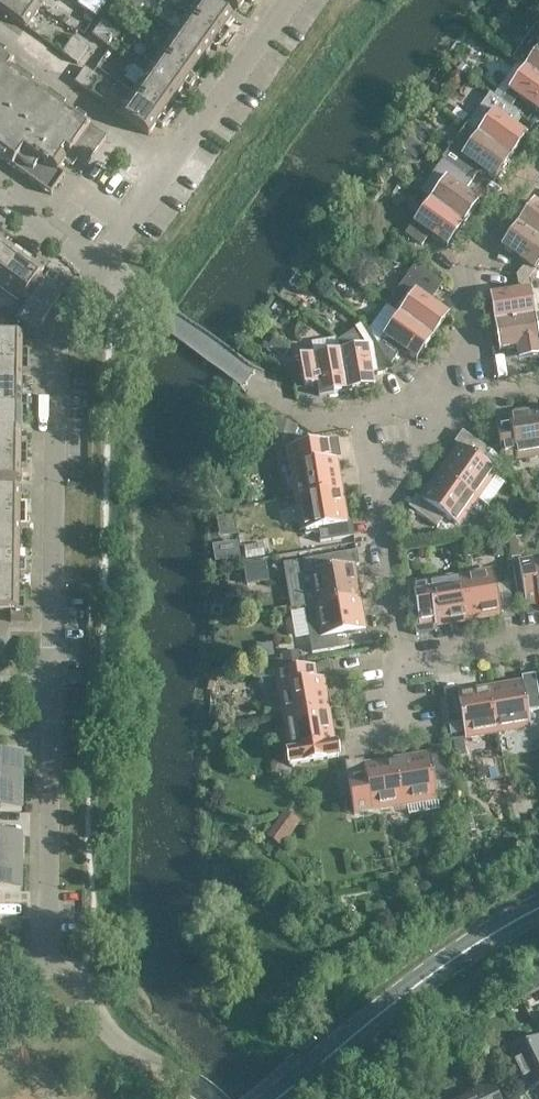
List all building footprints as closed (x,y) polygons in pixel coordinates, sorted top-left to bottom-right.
[(27,0),(0,0),(0,10),(25,28),(39,8),(27,0)] [(39,8),(45,0),(27,0),(39,8)] [(185,15),(223,42),(230,33),(224,29),(233,18),(207,0),(197,0),(185,15)] [(238,11),(245,0),(222,0),(238,11)] [(528,7),(534,16),(538,13),(538,10),(534,3),(528,7)] [(87,13),(83,19),(91,24),(95,18),(87,13)] [(223,42),(185,15),(171,35),(204,58),(211,48),(216,52),(223,42)] [(109,26),(102,21),(91,36),(99,41),(109,26)] [(107,47),(117,32),(109,26),(99,41),(107,47)] [(524,68),(538,79),(538,28),(536,26),(512,60),(524,68)] [(204,58),(171,35),(158,54),(196,81),(202,72),(197,68),(204,58)] [(80,44),(73,39),(62,54),(69,59),(80,44)] [(88,50),(80,44),(69,59),(77,65),(88,50)] [(5,162),(5,163),(12,168),(18,159),(35,170),(42,159),(60,172),(70,157),(85,168),(106,139),(9,70),(14,63),(0,53),(0,158),(5,162)] [(196,81),(158,54),(144,73),(176,97),(184,86),(189,90),(196,81)] [(462,63),(457,69),(465,75),(470,68),(462,63)] [(92,74),(85,68),(74,83),(82,89),(92,74)] [(524,68),(501,102),(510,108),(518,98),(538,113),(538,79),(524,68)] [(176,97),(144,73),(130,93),(168,120),(174,111),(169,107),(176,97)] [(450,75),(449,82),(455,86),(461,84),(462,77),(456,73),(450,75)] [(100,79),(92,74),(82,89),(89,94),(100,79)] [(168,120),(130,93),(116,113),(148,136),(156,125),(161,129),(168,120)] [(490,94),(466,127),(511,159),(527,136),(512,126),(519,115),(510,108),(501,102),(490,94)] [(511,159),(466,127),(443,160),(454,168),(463,175),(472,181),(476,176),(485,174),(494,181),(511,159)] [(463,175),(454,168),(430,201),(463,225),(479,203),(455,186),(463,175)] [(463,225),(430,201),(406,235),(416,241),(423,231),(447,248),(463,225)] [(517,225),(538,241),(538,206),(534,202),(517,225)] [(374,220),(368,229),(379,237),(385,228),(374,220)] [(517,225),(501,248),(525,264),(516,277),(528,280),(538,265),(538,241),(517,225)] [(4,242),(0,248),(0,288),(1,289),(24,256),(4,242)] [(43,270),(24,256),(1,289),(20,303),(40,275),(43,270)] [(319,259),(311,269),(322,277),(329,266),(319,259)] [(387,306),(399,315),(432,338),(448,316),(431,303),(445,283),(417,263),(387,306)] [(295,276),(289,285),(298,291),(304,282),(295,276)] [(528,280),(516,277),(519,292),(490,297),(494,324),(535,317),(528,280)] [(64,292),(44,279),(15,319),(34,333),(64,292)] [(432,338),(399,315),(377,346),(390,366),(401,350),(416,361),(432,338)] [(535,317),(494,324),(498,351),(517,348),(519,361),(538,358),(538,343),(538,340),(538,316),(535,317)] [(338,342),(339,352),(346,392),(374,388),(371,371),(376,370),(377,375),(383,374),(390,366),(377,346),(364,326),(360,328),(360,327),(355,330),(356,331),(338,342)] [(0,336),(0,361),(28,361),(28,350),(22,350),(22,337),(0,336)] [(275,341),(267,351),(280,362),(288,351),(275,341)] [(346,392),(339,352),(299,359),(304,384),(316,382),(319,397),(346,392)] [(0,361),(0,385),(21,385),(21,373),(28,373),(28,361),(0,361)] [(0,385),(0,409),(27,409),(28,398),(21,398),(21,385),(0,385)] [(0,409),(0,432),(21,433),(21,420),(27,420),(27,409),(0,409)] [(508,418),(508,414),(495,416),(498,433),(502,458),(515,456),(515,457),(538,453),(538,413),(508,418)] [(275,437),(282,441),(295,451),(307,433),(287,420),(275,437)] [(0,432),(0,456),(27,456),(27,445),(21,445),(21,433),(0,432)] [(461,448),(442,474),(475,498),(494,471),(483,462),(491,452),(480,444),(465,434),(457,445),(461,448)] [(294,466),(299,499),(338,492),(331,446),(304,450),(306,464),(294,466)] [(0,456),(0,482),(20,482),(20,468),(27,468),(27,456),(0,456)] [(475,498),(442,474),(423,502),(433,510),(426,520),(437,528),(445,517),(455,525),(475,498)] [(0,490),(0,515),(26,515),(26,504),(20,504),(20,491),(0,490)] [(344,525),(338,492),(299,499),(304,532),(317,530),(319,543),(342,539),(339,526),(344,525)] [(0,515),(0,539),(19,539),(20,527),(26,527),(26,515),(0,515)] [(0,539),(0,562),(25,563),(26,551),(19,551),(19,539),(0,539)] [(514,540),(510,544),(512,559),(520,558),(518,544),(514,540)] [(502,549),(492,550),(493,555),(498,559),(504,558),(502,549)] [(357,552),(335,555),(298,562),(306,607),(356,599),(351,567),(360,565),(357,552)] [(0,562),(0,586),(19,587),(19,574),(25,574),(25,563),(0,562)] [(533,567),(532,563),(519,565),(526,609),(538,607),(538,566),(533,567)] [(265,564),(244,568),(246,585),(257,583),(257,581),(267,579),(265,564)] [(493,574),(461,579),(467,619),(500,613),(498,600),(511,597),(509,584),(496,587),(493,574)] [(467,619),(461,579),(428,585),(430,598),(417,600),(421,623),(434,621),(434,624),(467,619)] [(0,586),(0,612),(11,612),(10,622),(25,622),(25,599),(19,599),(19,587),(0,586)] [(362,632),(356,599),(306,607),(304,608),(311,654),(350,648),(348,634),(362,632)] [(298,652),(282,655),(284,665),(300,662),(298,652)] [(278,673),(286,719),(326,712),(320,679),(329,678),(327,665),(278,673)] [(491,692),(497,730),(530,725),(528,712),(538,710),(538,699),(538,697),(526,699),(524,686),(491,692)] [(497,730),(491,692),(458,697),(460,710),(447,713),(450,726),(463,724),(465,736),(497,730)] [(331,745),(326,712),(286,719),(292,752),(287,753),(289,766),(340,758),(338,744),(331,745)] [(21,785),(22,757),(0,757),(0,784),(21,785)] [(431,758),(397,764),(404,802),(437,797),(435,784),(448,782),(446,769),(433,771),(431,758)] [(404,802),(397,764),(365,769),(346,772),(354,817),(389,811),(388,805),(404,802)] [(0,784),(0,812),(21,812),(21,785),(0,784)] [(20,864),(21,837),(0,836),(0,864),(20,864)] [(0,864),(0,891),(20,892),(20,864),(0,864)] [(508,1054),(527,1092),(538,1087),(538,1039),(508,1054)] [(469,1095),(460,1098),(499,1098),(491,1084),(469,1095)]
